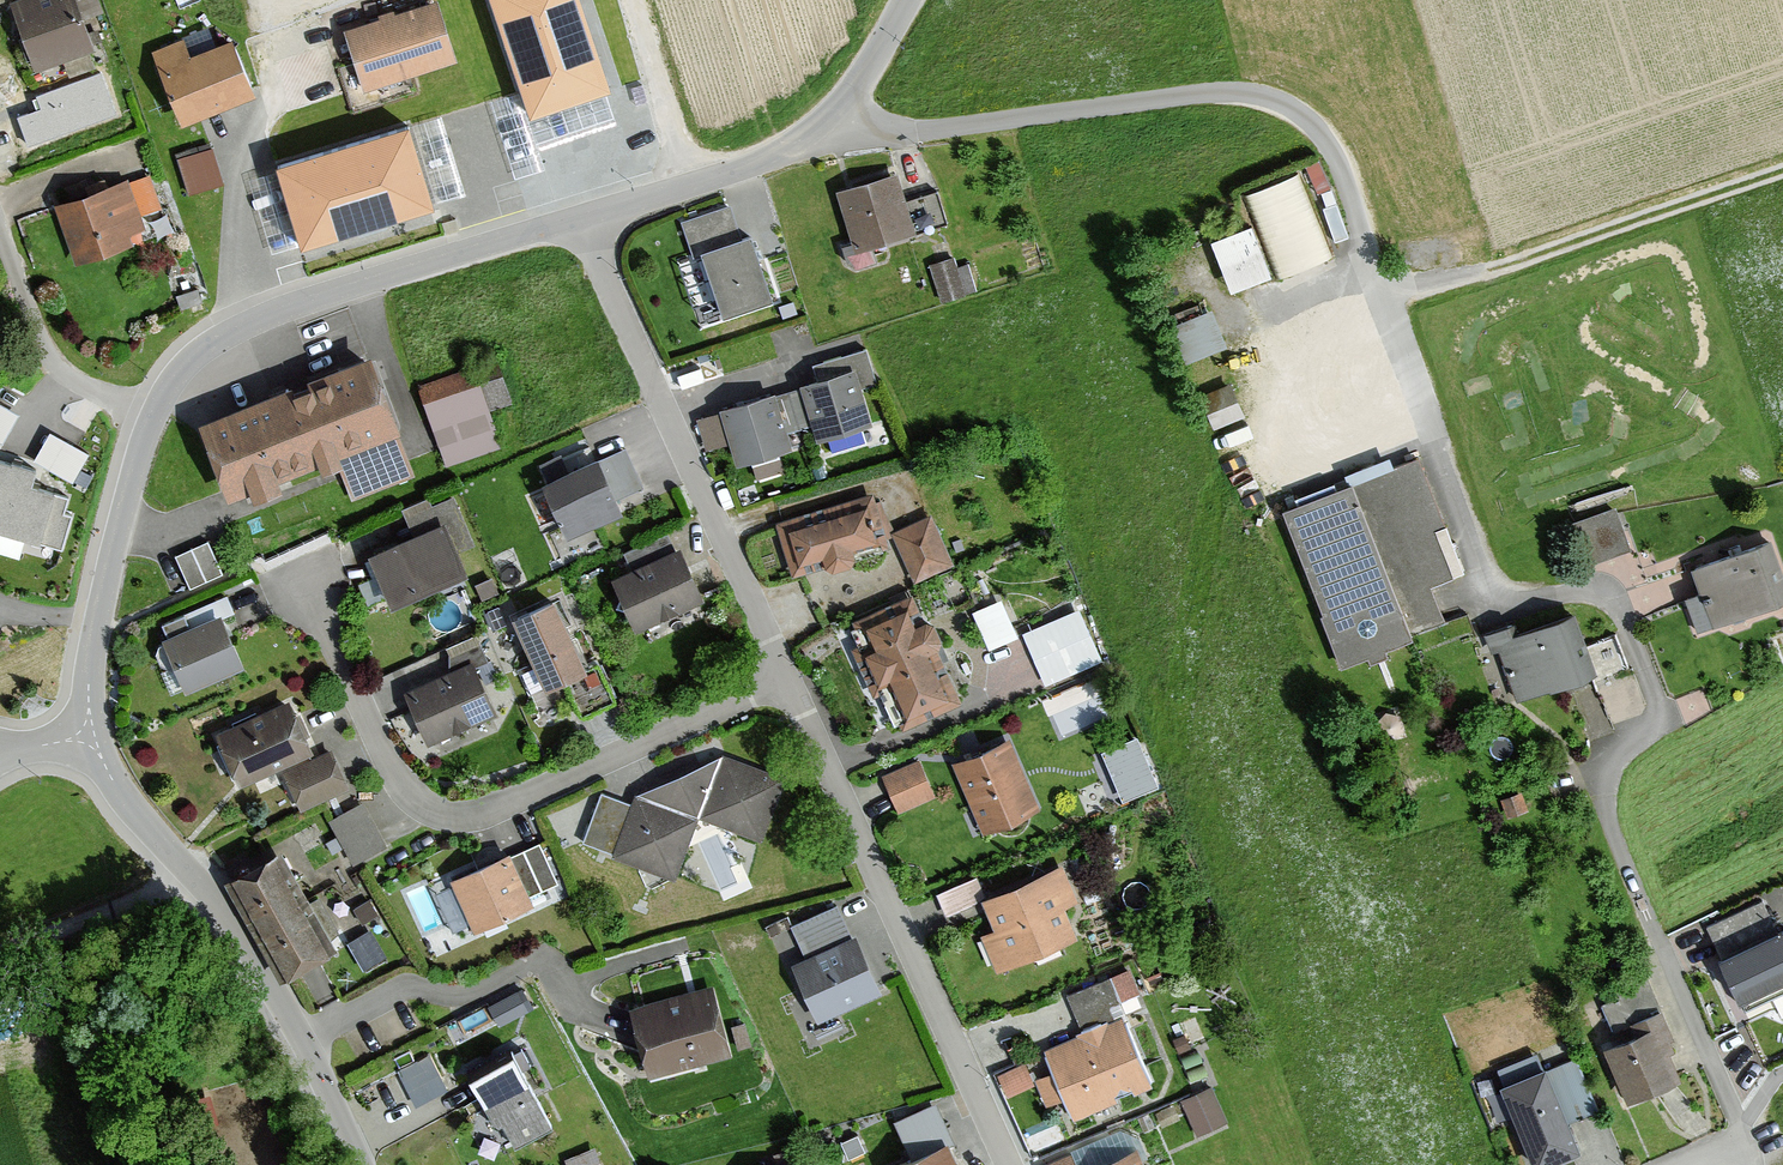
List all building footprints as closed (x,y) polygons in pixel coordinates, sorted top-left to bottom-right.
[(34,77),(89,57),(79,28),(99,20),(92,0),(32,0),(9,8),(34,77)] [(531,120),(610,94),(579,0),(491,0),(531,120)] [(453,65),(433,4),(340,35),(361,96),(453,65)] [(250,102),(227,47),(188,62),(181,45),(149,58),(178,131),(250,102)] [(405,134),(283,171),(306,244),(427,208),(405,134)] [(215,188),(204,155),(178,164),(189,196),(215,188)] [(1214,224),(1232,276),(1274,261),(1278,271),(1331,253),(1299,161),(1249,178),(1260,208),(1214,224)] [(835,198),(855,259),(913,241),(911,236),(942,226),(933,198),(903,208),(893,179),(835,198)] [(124,189),(123,185),(50,211),(71,270),(130,249),(128,243),(144,237),(139,222),(157,215),(145,181),(124,189)] [(771,307),(750,241),(739,245),(729,213),(680,229),(689,259),(696,257),(718,325),(771,307)] [(963,301),(948,265),(927,274),(942,310),(963,301)] [(1180,309),(1192,349),(1228,338),(1216,298),(1180,309)] [(818,383),(799,388),(817,445),(873,428),(860,386),(875,380),(866,351),(812,366),(818,383)] [(446,460),(505,442),(492,401),(514,394),(504,363),(423,388),(446,460)] [(412,480),(365,364),(195,432),(225,506),(247,497),(250,505),(278,494),(273,484),(311,469),(315,479),(337,470),(351,504),(412,480)] [(775,395),(718,415),(697,421),(704,452),(729,446),(738,470),(792,452),(787,434),(779,403),(775,395)] [(4,441),(13,403),(0,400),(0,440),(4,441)] [(51,422),(35,450),(75,472),(90,444),(51,422)] [(0,458),(0,501),(0,525),(60,541),(68,514),(60,511),(65,493),(27,483),(31,467),(0,458)] [(1461,579),(1419,466),(1284,516),(1342,671),(1414,644),(1411,634),(1439,624),(1427,592),(1461,579)] [(616,521),(591,467),(540,490),(565,544),(616,521)] [(401,510),(413,537),(366,557),(391,613),(470,578),(447,526),(441,526),(429,498),(401,510)] [(888,551),(873,500),(775,529),(790,580),(823,570),(826,580),(856,571),(853,561),(888,551)] [(1627,555),(1612,514),(1575,528),(1591,569),(1627,555)] [(892,539),(913,588),(953,571),(932,522),(892,539)] [(190,582),(225,567),(210,533),(175,548),(190,582)] [(1764,548),(1689,573),(1710,635),(1782,610),(1782,605),(1764,548)] [(697,606),(674,557),(610,586),(633,636),(697,606)] [(1004,588),(977,600),(994,638),(1020,626),(1004,588)] [(1024,623),(1047,677),(1105,653),(1082,599),(1024,623)] [(917,628),(906,603),(849,629),(858,649),(850,652),(873,702),(880,700),(896,736),(957,709),(938,665),(944,662),(927,624),(917,628)] [(582,678),(548,607),(510,625),(544,696),(582,678)] [(1595,682),(1572,619),(1523,637),(1519,626),(1482,639),(1490,662),(1500,658),(1518,709),(1595,682)] [(238,674),(214,622),(159,647),(183,699),(238,674)] [(494,720),(469,667),(401,699),(425,752),(494,720)] [(1055,732),(1111,720),(1102,677),(1047,688),(1055,732)] [(213,737),(235,790),(306,760),(284,707),(213,737)] [(1137,739),(1101,754),(1123,804),(1159,789),(1137,739)] [(1040,814),(1010,744),(952,769),(982,838),(1040,814)] [(327,761),(283,782),(298,814),(342,794),(327,761)] [(784,785),(720,761),(633,801),(629,810),(599,798),(581,848),(611,860),(610,863),(675,888),(699,825),(760,848),(784,785)] [(919,761),(881,777),(898,815),(936,799),(919,761)] [(331,823),(355,865),(387,846),(363,804),(331,823)] [(507,864),(504,857),(446,885),(471,937),(530,909),(527,902),(555,889),(536,850),(507,864)] [(232,881),(288,981),(337,954),(282,854),(232,881)] [(938,882),(946,905),(986,892),(979,868),(938,882)] [(1062,870),(979,904),(993,936),(982,941),(997,976),(1076,943),(1063,912),(1077,906),(1062,870)] [(1707,936),(1743,1011),(1782,993),(1782,933),(1774,937),(1762,910),(1707,936)] [(792,967),(818,1025),(881,997),(855,940),(850,942),(836,911),(790,932),(804,962),(792,967)] [(387,961),(370,931),(347,945),(364,974),(387,961)] [(730,1056),(712,988),(633,1009),(650,1077),(730,1056)] [(523,1018),(515,1001),(489,1012),(497,1030),(523,1018)] [(1678,1088),(1667,1064),(1669,1040),(1658,1017),(1627,1032),(1630,1038),(1600,1052),(1627,1111),(1678,1088)] [(1121,1022),(1043,1054),(1052,1077),(1038,1082),(1049,1107),(1062,1102),(1071,1125),(1149,1092),(1121,1022)] [(400,1064),(416,1098),(448,1083),(431,1049),(400,1064)] [(1012,1088),(1036,1073),(1023,1053),(1000,1068),(1012,1088)] [(554,1128),(514,1055),(471,1079),(499,1129),(506,1125),(518,1148),(554,1128)] [(1497,1093),(1527,1164),(1561,1164),(1578,1158),(1565,1129),(1594,1117),(1574,1066),(1544,1078),(1542,1075),(1497,1093)] [(1183,1104),(1196,1137),(1223,1127),(1210,1094),(1183,1104)] [(907,1161),(899,1164),(955,1164),(932,1117),(894,1135),(907,1161)] [(857,1137),(841,1144),(849,1160),(865,1153),(857,1137)] [(1133,1152),(1102,1164),(1138,1164),(1133,1152)] [(592,1153),(565,1164),(597,1164),(592,1153)]
